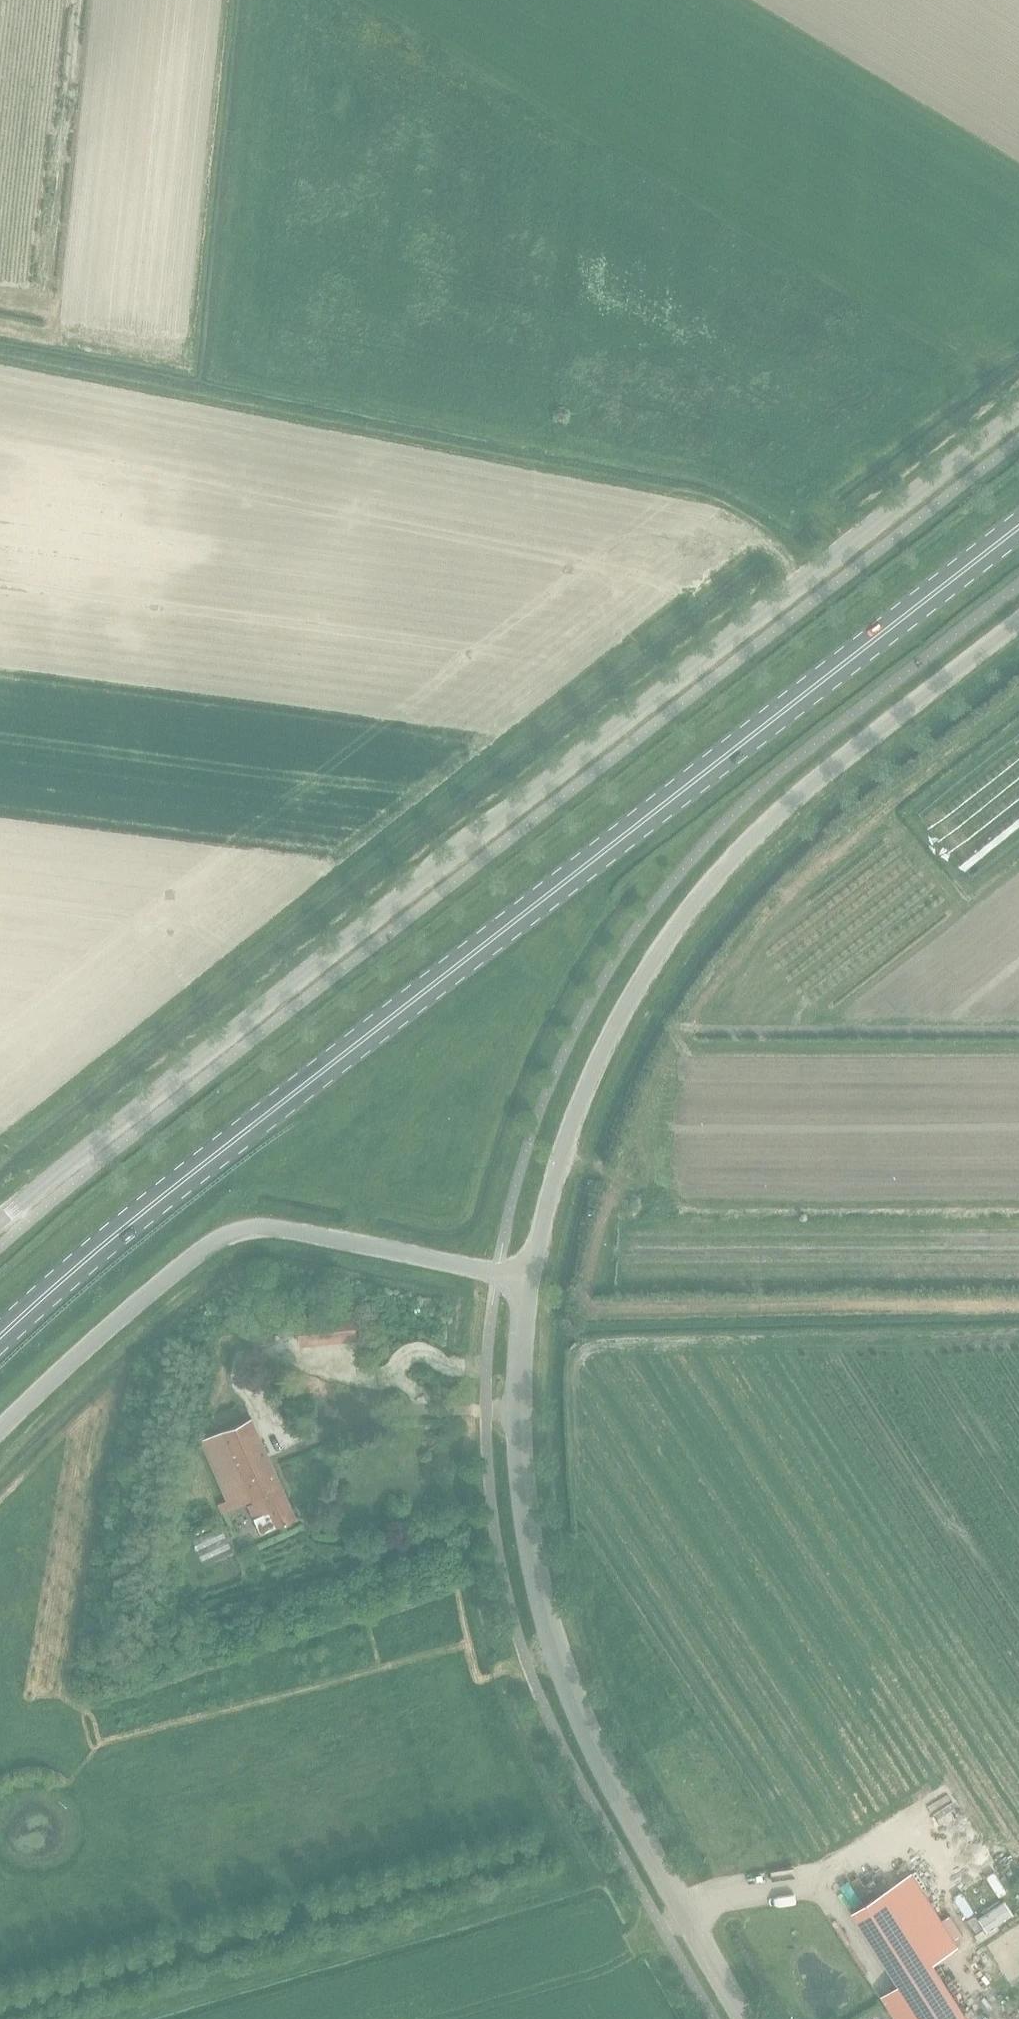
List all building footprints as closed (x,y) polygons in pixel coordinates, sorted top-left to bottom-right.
[(353,1310),(297,1317),(301,1344),(356,1338),(353,1310)] [(233,1378),(226,1405),(251,1412),(258,1385),(233,1378)] [(262,1533),(296,1517),(250,1417),(201,1440),(228,1498),(219,1502),(223,1511),(253,1497),(254,1501),(248,1503),(262,1533)] [(220,1525),(191,1538),(201,1560),(230,1546),(220,1525)] [(931,1961),(957,1945),(910,1871),(850,1909),(897,1983),(880,1994),(896,2018),(968,2018),(931,1961)]
